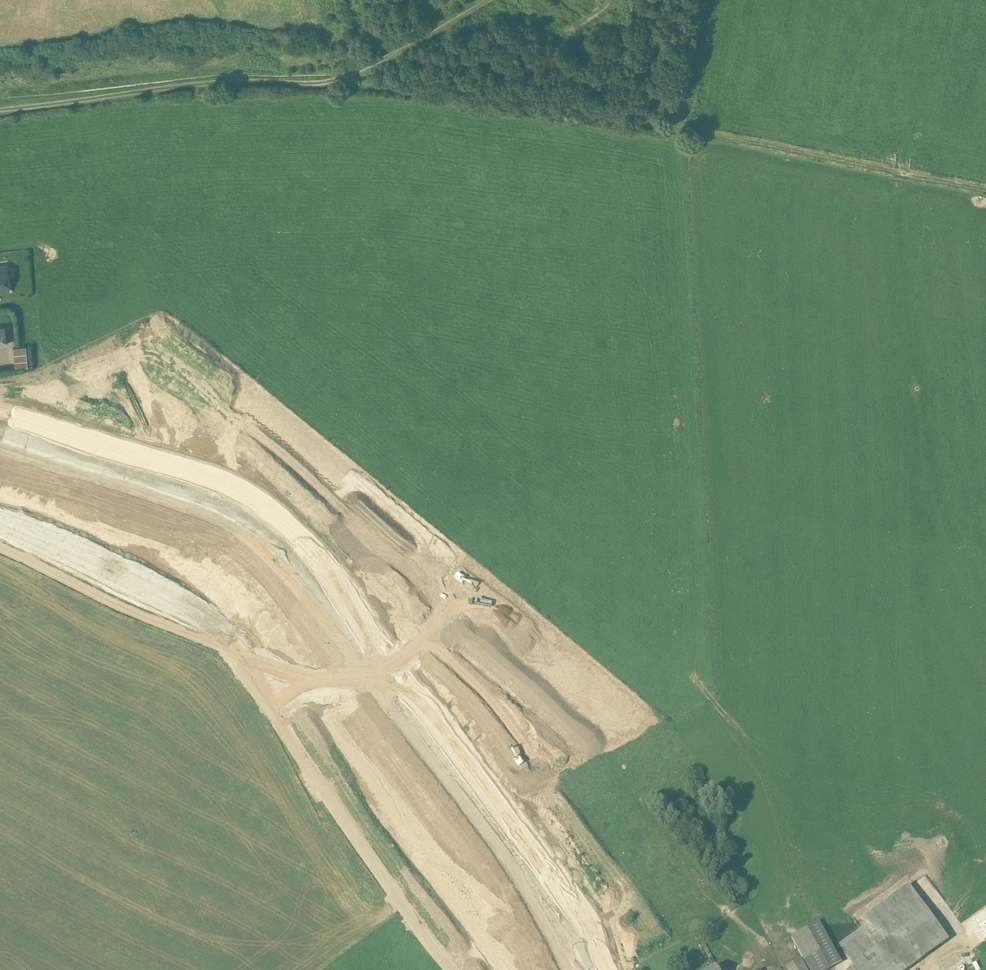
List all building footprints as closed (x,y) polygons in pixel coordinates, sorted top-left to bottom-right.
[(9,290),(7,268),(0,269),(0,291),(9,290)] [(6,345),(6,341),(12,340),(10,327),(0,328),(0,345),(6,345)] [(14,367),(27,366),(26,345),(13,345),(14,367)] [(952,941),(912,886),(863,920),(868,927),(839,947),(854,967),(850,969),(913,969),(952,941)] [(969,918),(977,936),(982,934),(983,936),(985,934),(985,911),(969,918)] [(791,934),(802,956),(786,963),(790,969),(826,969),(841,963),(821,920),(791,934)]
